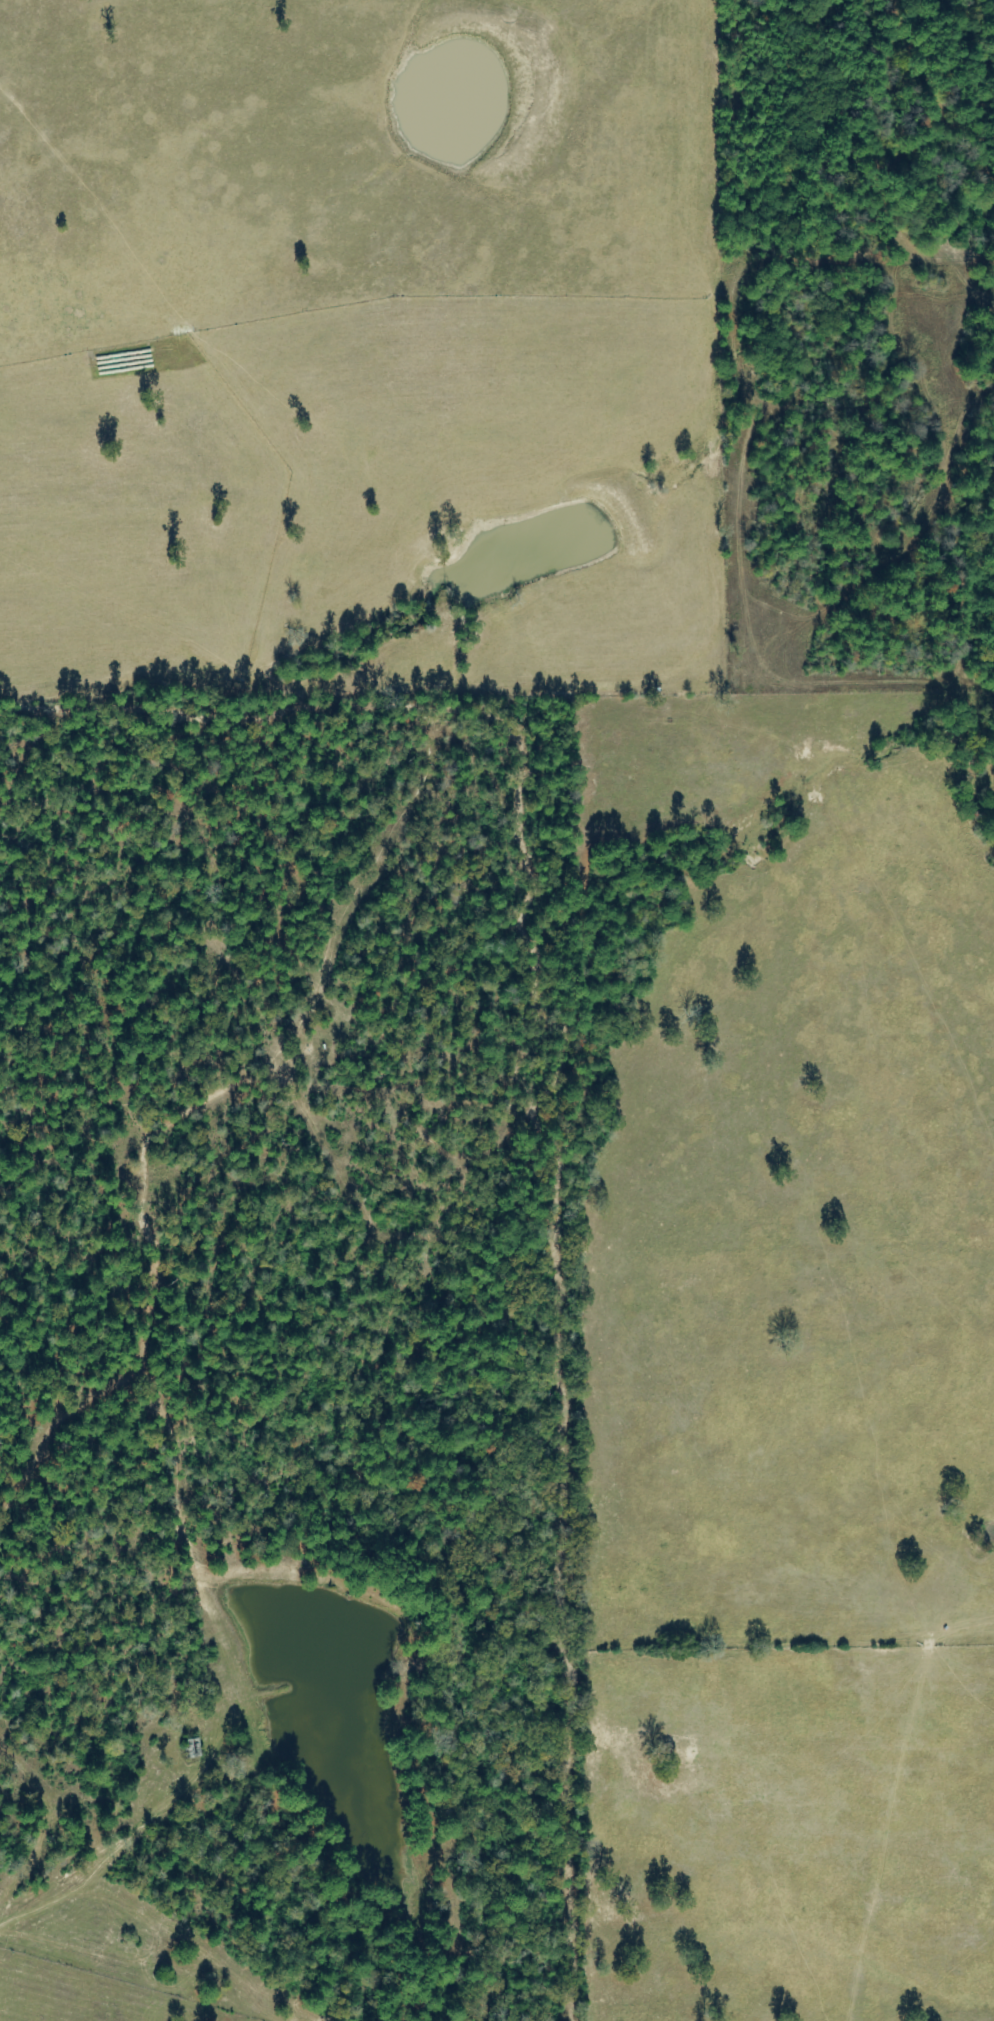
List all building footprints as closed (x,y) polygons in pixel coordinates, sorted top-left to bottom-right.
[(202,1759),(200,1741),(184,1742),(185,1761),(202,1759)]
